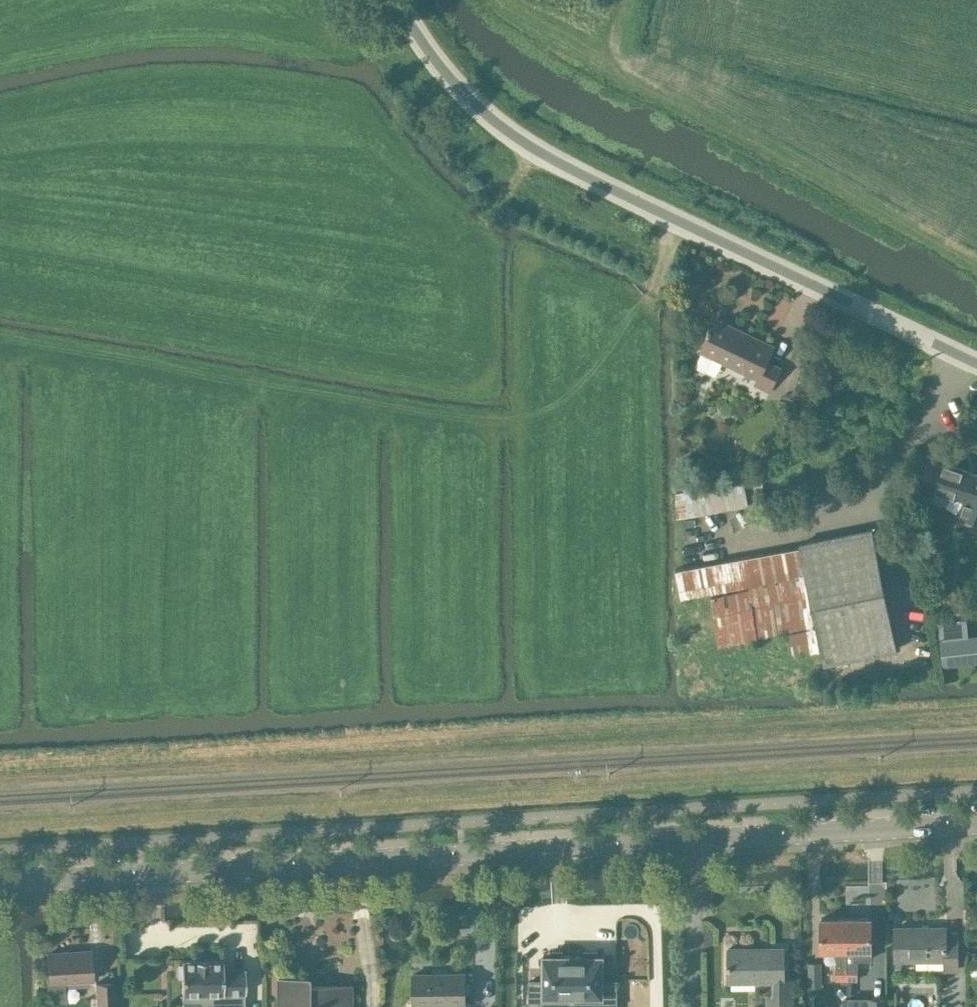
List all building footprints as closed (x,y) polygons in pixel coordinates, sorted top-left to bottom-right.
[(774,344),(717,317),(701,350),(759,377),(756,383),(770,390),(781,366),(767,360),(774,344)] [(797,380),(791,393),(809,401),(814,388),(797,380)] [(920,489),(932,493),(933,490),(964,500),(959,514),(976,520),(976,473),(944,463),(943,466),(929,461),(920,489)] [(685,490),(685,491),(676,492),(676,517),(688,516),(689,514),(749,503),(744,480),(685,490)] [(712,600),(714,616),(719,647),(788,633),(793,656),(822,650),(824,665),(898,649),(873,527),(799,542),(800,546),(676,569),(682,598),(750,585),(750,588),(712,597),(712,600)] [(940,640),(943,666),(976,662),(976,636),(970,637),(940,640)] [(847,949),(848,949),(848,917),(821,917),(821,949),(836,949),(836,980),(848,980),(848,963),(847,963),(847,949)] [(872,917),(848,917),(848,949),(872,949),(872,917)] [(946,938),(946,927),(896,927),(896,959),(946,959),(946,969),(958,969),(958,938),(946,938)] [(785,981),(785,947),(729,947),(729,981),(785,981)] [(93,980),(91,949),(48,952),(50,982),(49,982),(50,1003),(66,1002),(65,981),(93,980)] [(530,980),(530,1006),(573,1006),(573,954),(563,954),(563,951),(548,951),(548,954),(546,954),(544,954),(544,956),(544,980),(530,980)] [(573,954),(573,1006),(617,1006),(617,980),(603,980),(603,956),(603,954),(601,954),(598,954),(598,951),(584,951),(584,954),(573,954)] [(179,963),(179,976),(182,976),(182,993),(183,1006),(202,1006),(201,1003),(211,1003),(219,1003),(219,1006),(244,1006),(244,992),(246,992),(246,967),(224,967),(224,959),(209,959),(209,958),(197,958),(197,959),(182,959),(182,963),(179,963)] [(822,961),(808,962),(809,986),(822,986),(822,961)] [(848,963),(848,980),(858,980),(858,963),(848,963)] [(465,973),(413,973),(414,1004),(431,1004),(431,1006),(448,1006),(448,1004),(466,1004),(465,973)] [(308,975),(279,975),(279,1006),(351,1006),(350,987),(308,987),(308,975)] [(112,981),(95,982),(97,1006),(113,1006),(112,981)] [(793,996),(768,996),(768,1006),(793,1006),(793,996)]
